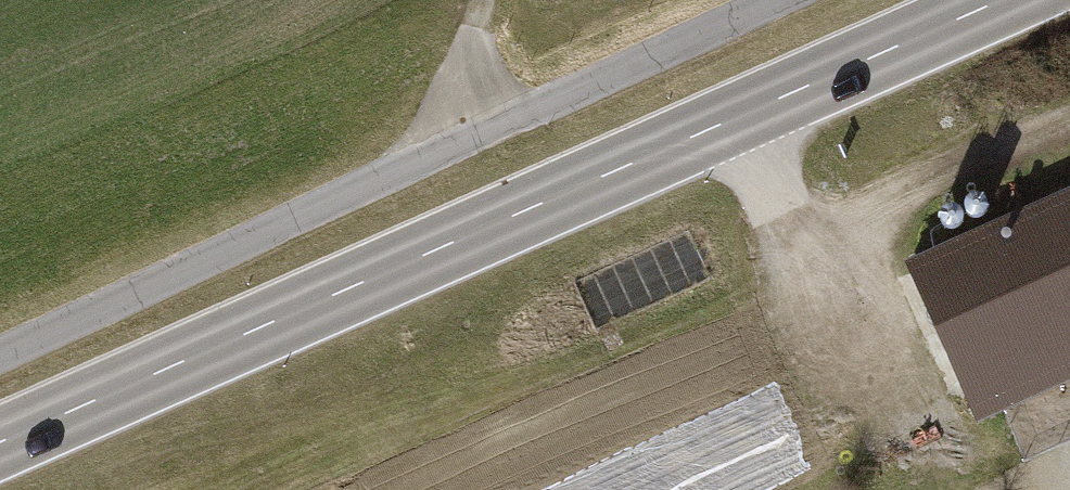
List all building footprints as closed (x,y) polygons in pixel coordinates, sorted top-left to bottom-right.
[(893,269),(964,435),(1069,389),(1069,193),(893,269)]
